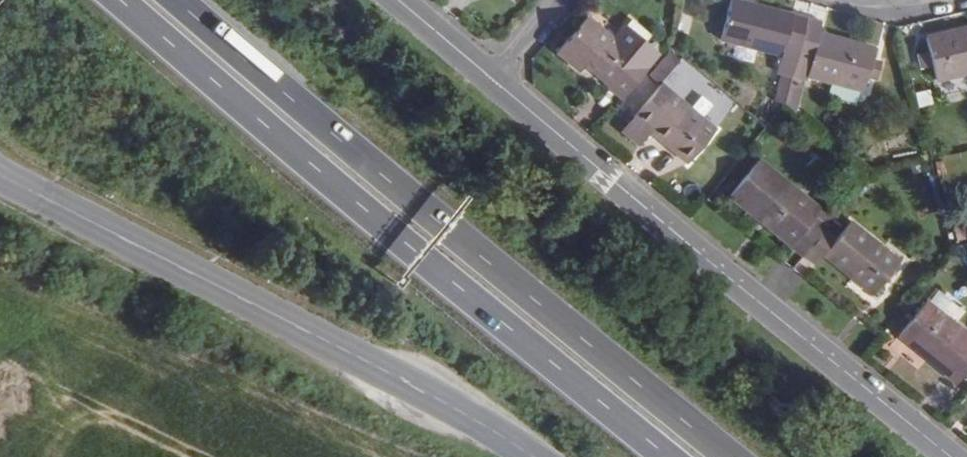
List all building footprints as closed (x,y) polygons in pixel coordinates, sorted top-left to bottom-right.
[(798,53),(807,18),(737,0),(732,0),(721,40),(781,56),(783,49),(798,53)] [(821,22),(807,18),(798,53),(812,57),(807,77),(862,91),(867,76),(876,79),(881,62),(871,59),(874,49),(819,33),(821,22)] [(650,54),(629,37),(619,47),(587,19),(559,52),(579,70),(584,64),(618,92),(650,54)] [(928,39),(938,83),(966,76),(966,29),(928,39)] [(661,82),(679,61),(669,52),(650,73),(661,82)] [(774,98),(791,102),(796,78),(779,75),(774,98)] [(715,130),(662,85),(621,132),(636,145),(649,130),(688,162),(715,130)] [(804,256),(833,220),(759,161),(730,197),(804,256)] [(845,229),(833,220),(804,256),(815,265),(823,255),(872,294),(899,262),(850,222),(845,229)] [(966,373),(966,336),(927,304),(899,337),(958,384),(966,373)]
